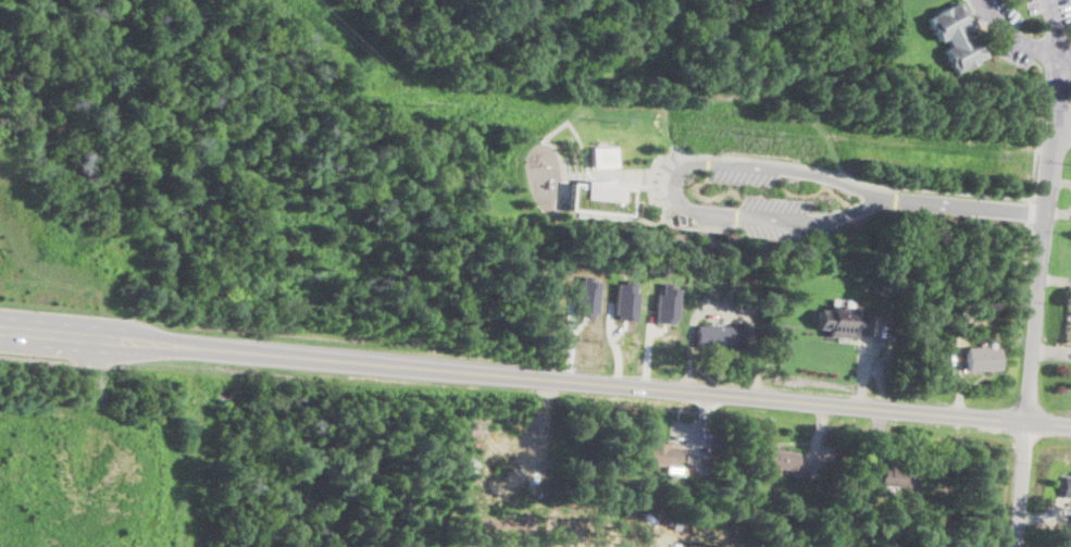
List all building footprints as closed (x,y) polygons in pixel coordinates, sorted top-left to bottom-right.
[(958,3),(961,9),(962,8),(967,16),(966,17),(970,26),(963,29),(964,33),(967,36),(968,37),(975,34),(979,40),(980,39),(985,50),(983,52),(986,58),(977,62),(979,63),(964,70),(955,74),(943,50),(948,48),(945,39),(936,43),(929,27),(930,26),(926,20),(937,14),(936,13),(948,8),(958,3)] [(617,166),(591,167),(590,146),(615,146),(617,166)] [(584,178),(596,179),(613,178),(613,182),(621,182),(620,186),(634,187),(631,215),(568,209),(571,182),(583,183),(584,178)] [(613,318),(635,320),(638,281),(617,279),(613,318)] [(662,294),(656,294),(653,321),(676,323),(680,286),(662,285),(662,294)] [(855,308),(855,313),(860,314),(877,315),(877,316),(875,337),(859,336),(858,336),(856,335),(857,330),(854,328),(852,339),(842,338),(837,338),(827,337),(829,331),(818,330),(820,309),(831,310),(831,306),(832,306),(855,308)] [(744,326),(743,349),(712,348),(709,348),(696,348),(696,325),(744,326)] [(984,347),(984,349),(996,349),(998,349),(998,371),(992,371),(987,371),(966,371),(966,366),(966,356),(966,355),(966,347),(980,347),(984,347)] [(670,455),(670,458),(645,456),(646,442),(670,444),(670,448),(670,453),(670,455)] [(793,451),(793,452),(799,453),(798,468),(800,468),(799,477),(786,476),(786,475),(787,469),(780,469),(767,467),(769,451),(775,451),(776,449),(777,449),(781,450),(793,451)] [(911,468),(911,471),(920,472),(918,487),(910,486),(910,488),(904,488),(904,487),(899,487),(891,486),(880,484),(880,483),(882,469),(882,468),(889,469),(889,464),(911,468)] [(1062,476),(1070,477),(1070,498),(1069,498),(1061,497),(1062,476)] [(952,506),(951,518),(942,518),(943,506),(952,506)]
